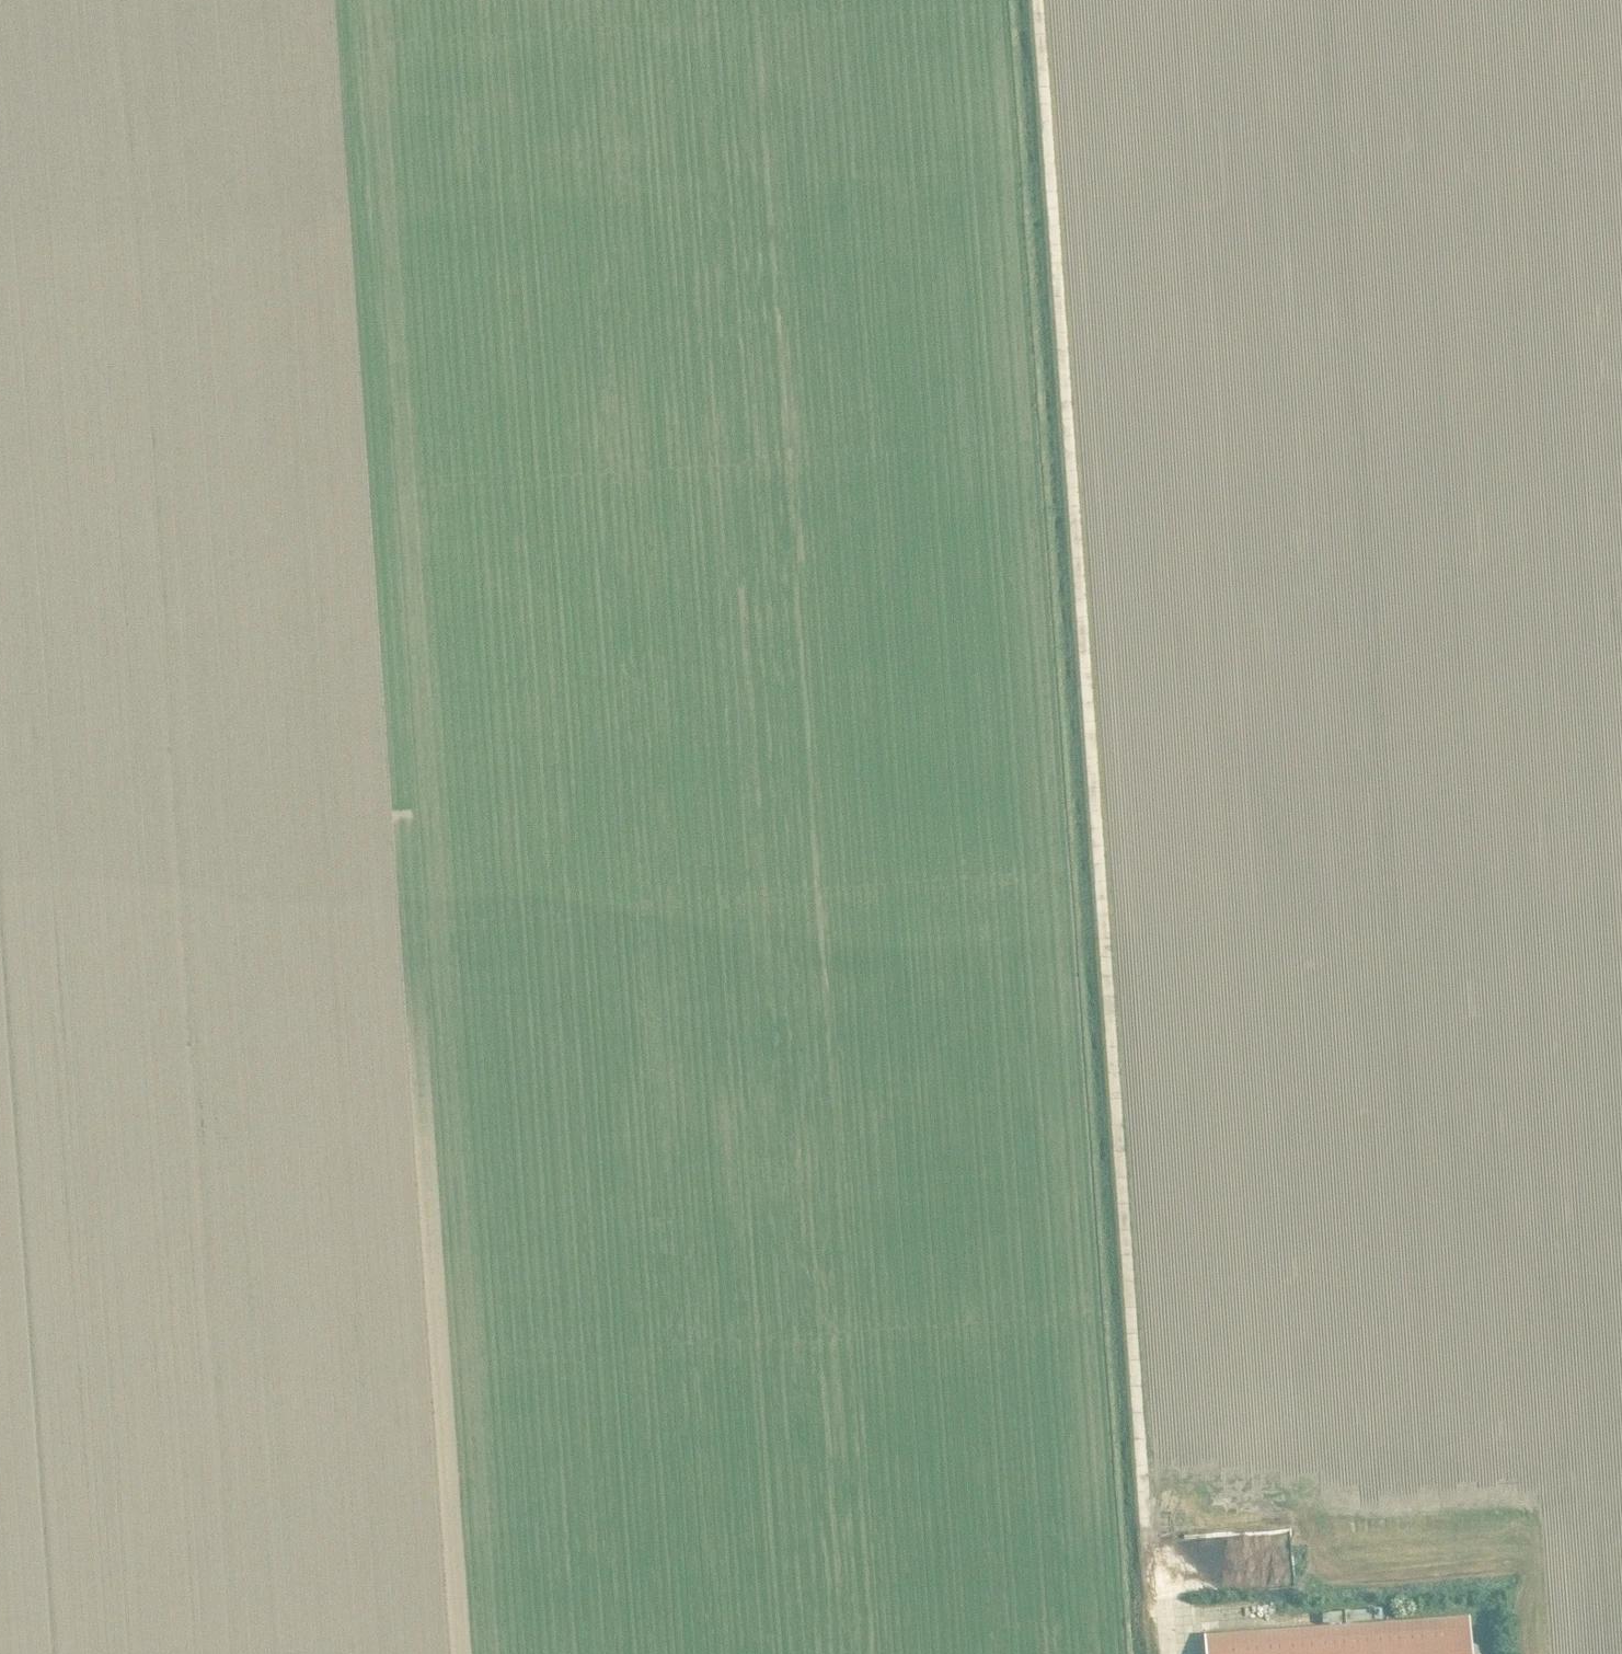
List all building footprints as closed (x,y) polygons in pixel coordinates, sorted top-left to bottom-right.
[(1470,1649),(1468,1620),(1204,1639),(1205,1653),(1471,1653),(1470,1649)]
